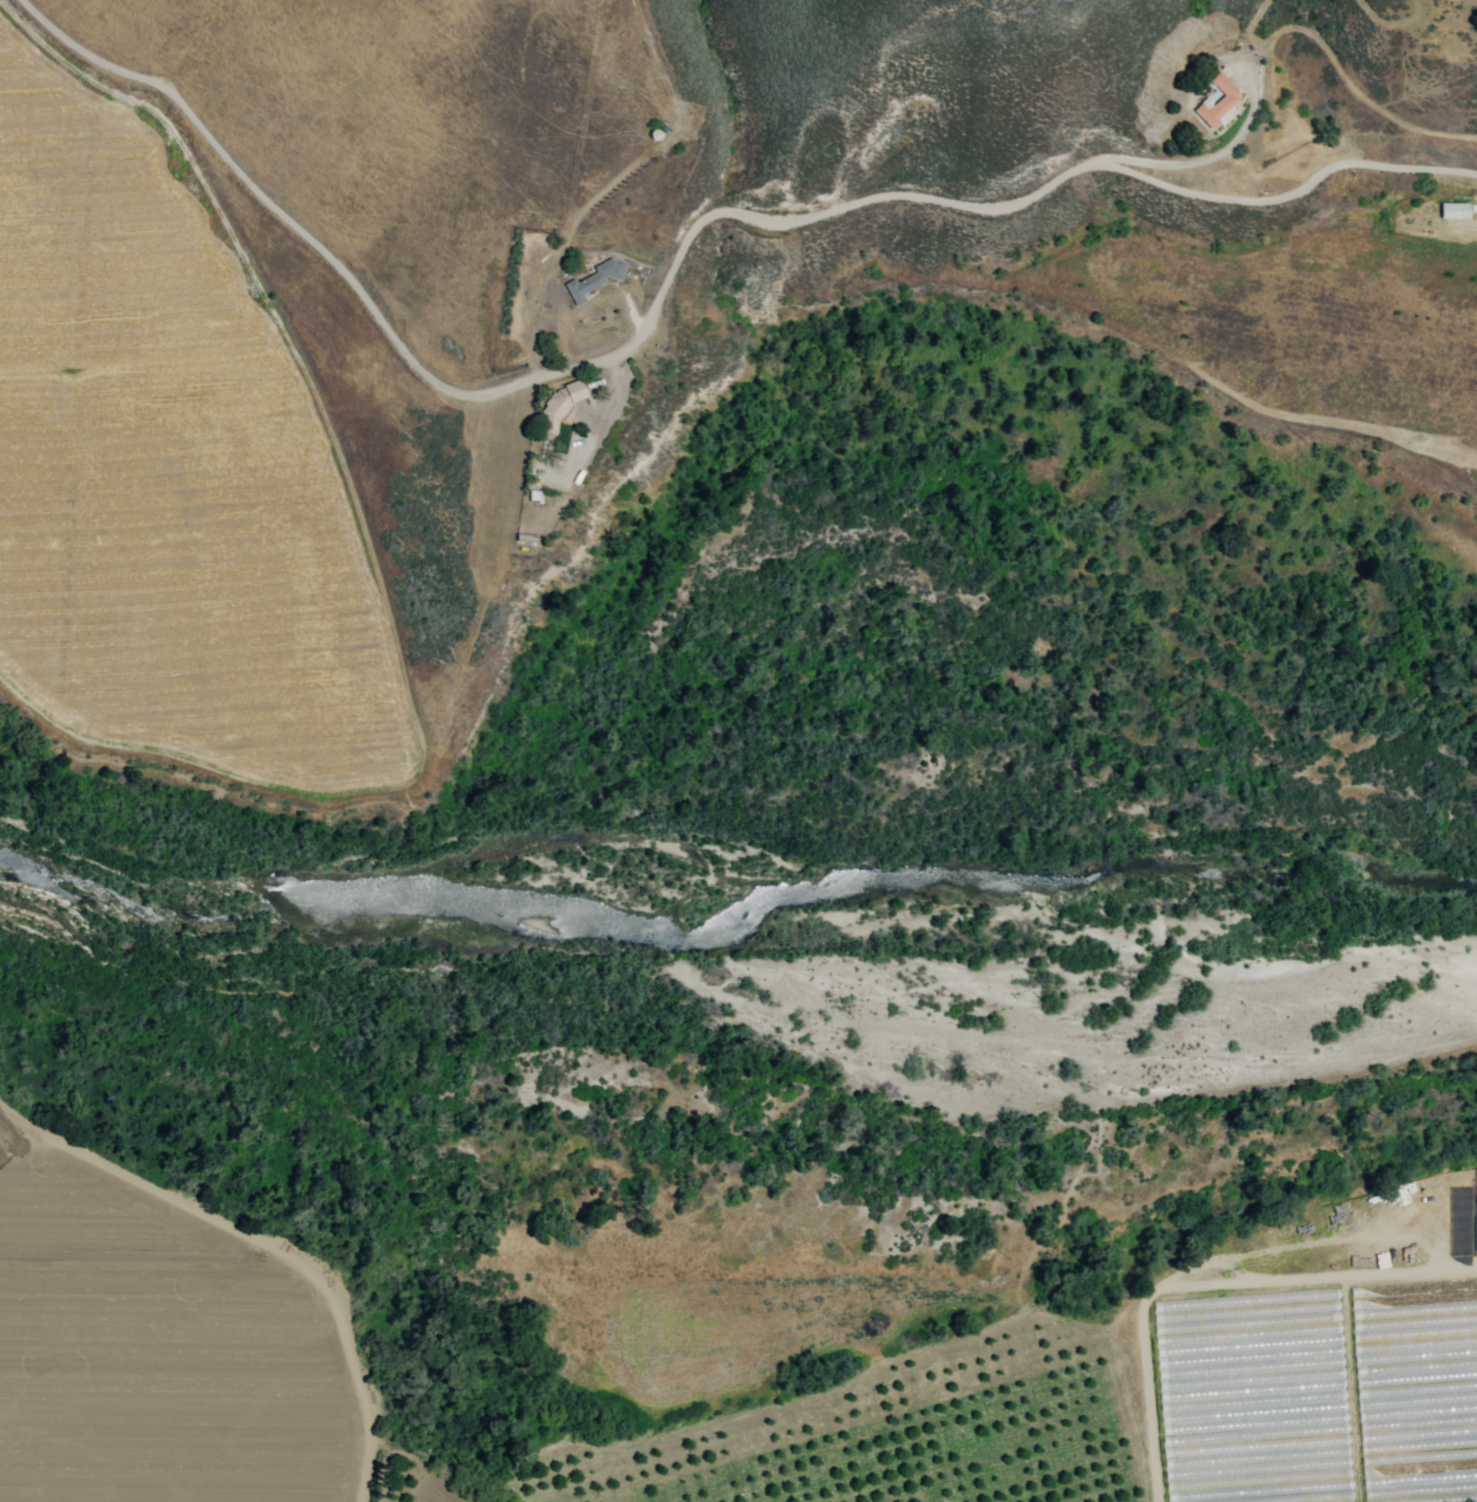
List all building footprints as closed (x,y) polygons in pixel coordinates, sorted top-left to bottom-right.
[(1193,109),(1209,128),(1222,117),(1224,119),(1234,110),(1229,104),(1241,94),(1222,73),(1223,73),(1217,65),(1205,75),(1223,95),(1211,104),(1206,98),(1193,109)] [(1441,219),(1469,218),(1469,202),(1441,203),(1441,219)] [(616,257),(593,267),(595,271),(565,284),(574,306),(585,301),(581,292),(623,273),(616,257)]
